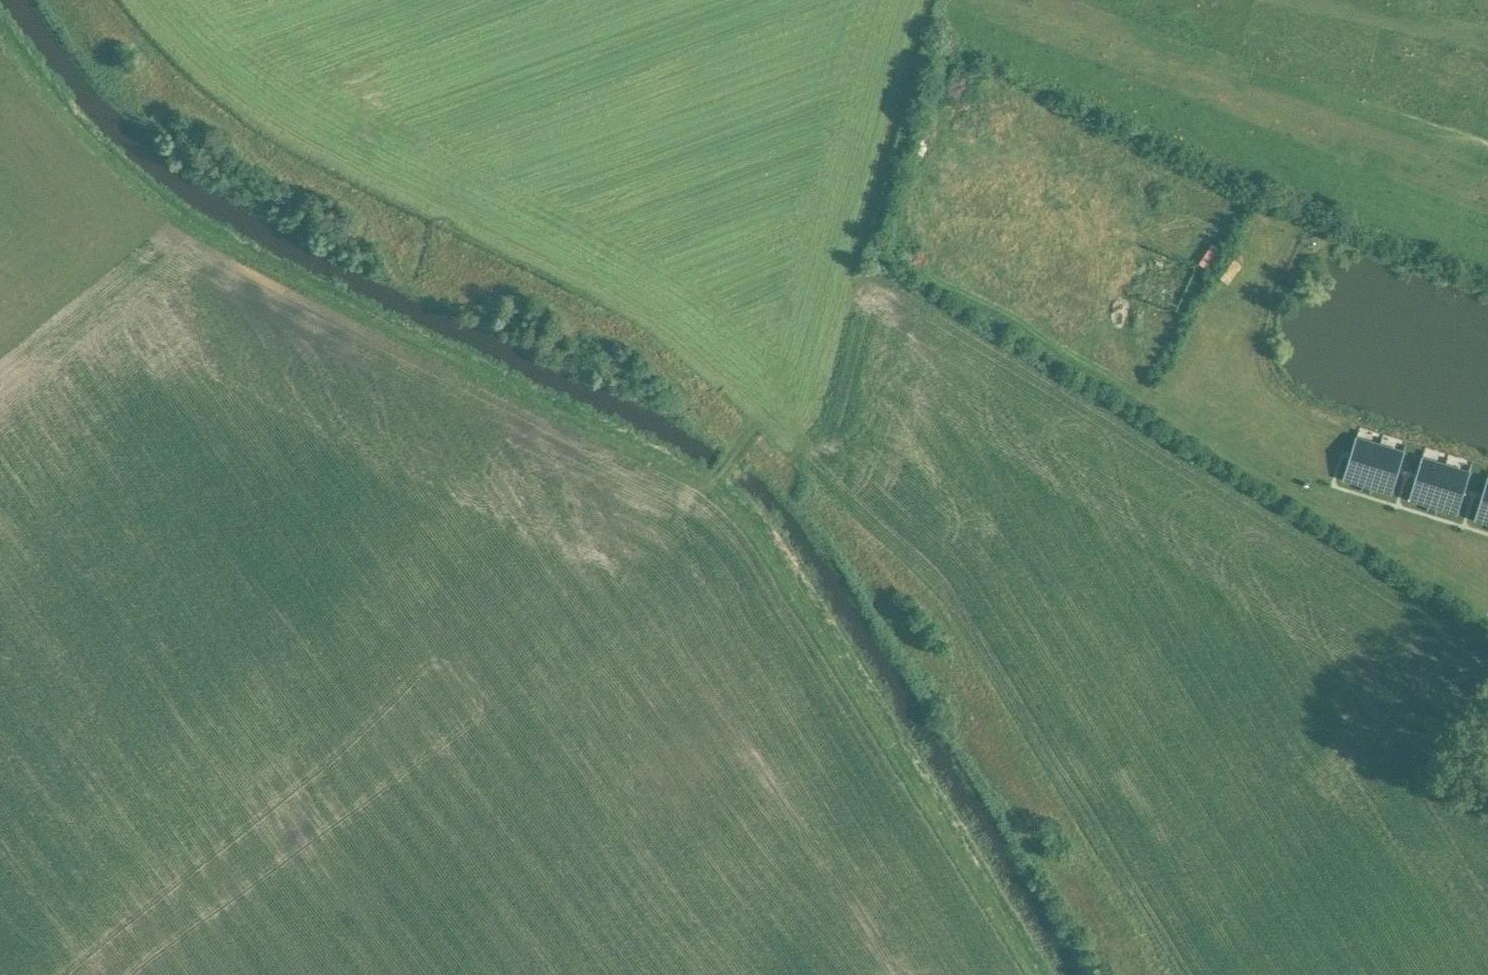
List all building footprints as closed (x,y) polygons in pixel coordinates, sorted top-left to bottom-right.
[(1214,244),(1201,263),(1232,282),(1244,263),(1214,244)] [(1357,438),(1344,479),(1364,485),(1362,490),(1370,492),(1372,488),(1391,493),(1398,472),(1399,467),(1404,452),(1357,438)] [(1417,478),(1410,499),(1430,505),(1428,510),(1437,513),(1438,508),(1457,514),(1463,492),(1465,488),(1470,472),(1423,458),(1418,474),(1417,478)] [(1476,520),(1487,523),(1487,480),(1484,494),(1482,498),(1476,520)]
